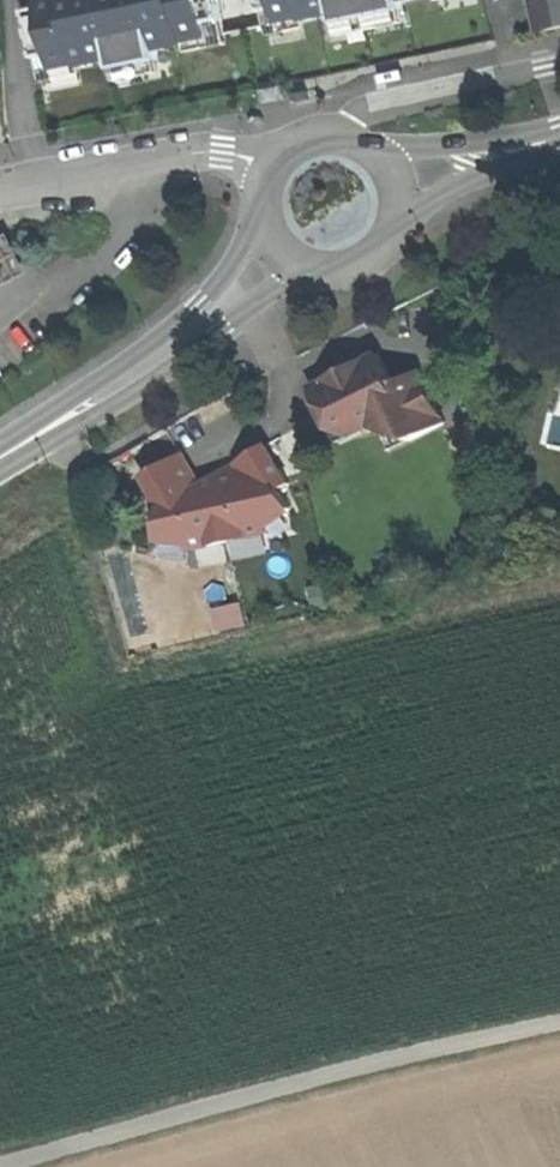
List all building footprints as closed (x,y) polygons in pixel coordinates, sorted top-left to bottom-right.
[(219,0),(20,0),(36,81),(109,66),(111,78),(161,68),(158,55),(228,42),(219,0)] [(267,37),(324,26),(326,38),(411,21),(409,8),(450,0),(259,0),(267,37)] [(540,32),(559,27),(559,0),(534,0),(540,32)] [(385,78),(386,83),(411,80),(410,70),(391,72),(385,73),(385,78)] [(281,103),(288,102),(285,88),(263,93),(266,104),(280,101),(281,103)] [(415,441),(452,422),(425,371),(400,384),(385,352),(355,368),(318,388),(335,423),(364,433),(366,431),(368,426),(383,429),(415,441)] [(339,441),(364,433),(335,423),(339,441)] [(387,449),(415,441),(383,429),(387,449)] [(288,482),(266,443),(221,471),(225,477),(205,489),(201,483),(183,453),(143,476),(163,507),(159,538),(195,549),(207,547),(215,541),(234,541),(253,535),(267,532),(297,514),(279,486),(288,482)] [(209,479),(201,483),(205,489),(225,477),(221,471),(209,479)]
